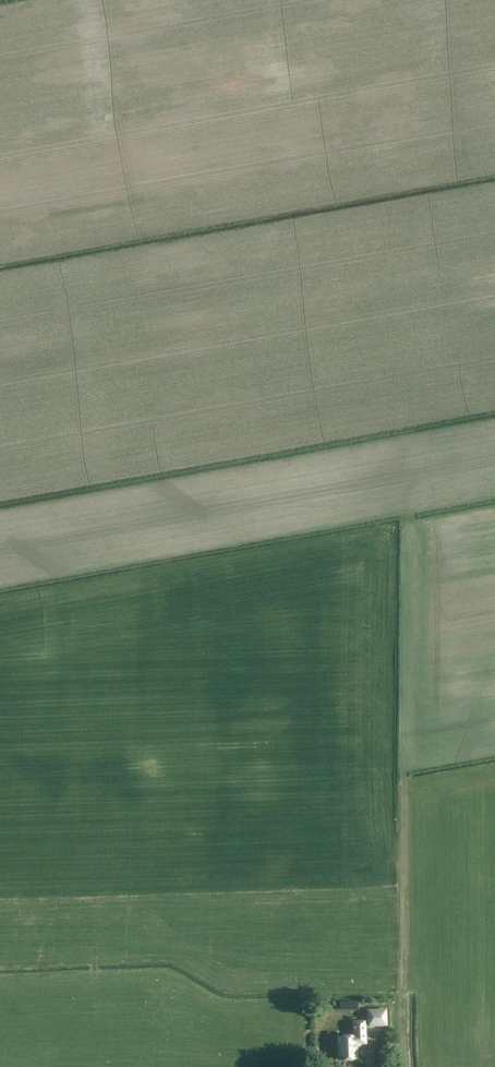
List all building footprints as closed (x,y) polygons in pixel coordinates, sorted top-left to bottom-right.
[(367,1009),(367,1027),(387,1026),(387,1008),(367,1009)] [(340,1038),(341,1061),(357,1060),(357,1048),(360,1048),(360,1044),(366,1044),(365,1020),(353,1021),(353,1037),(340,1038)]
